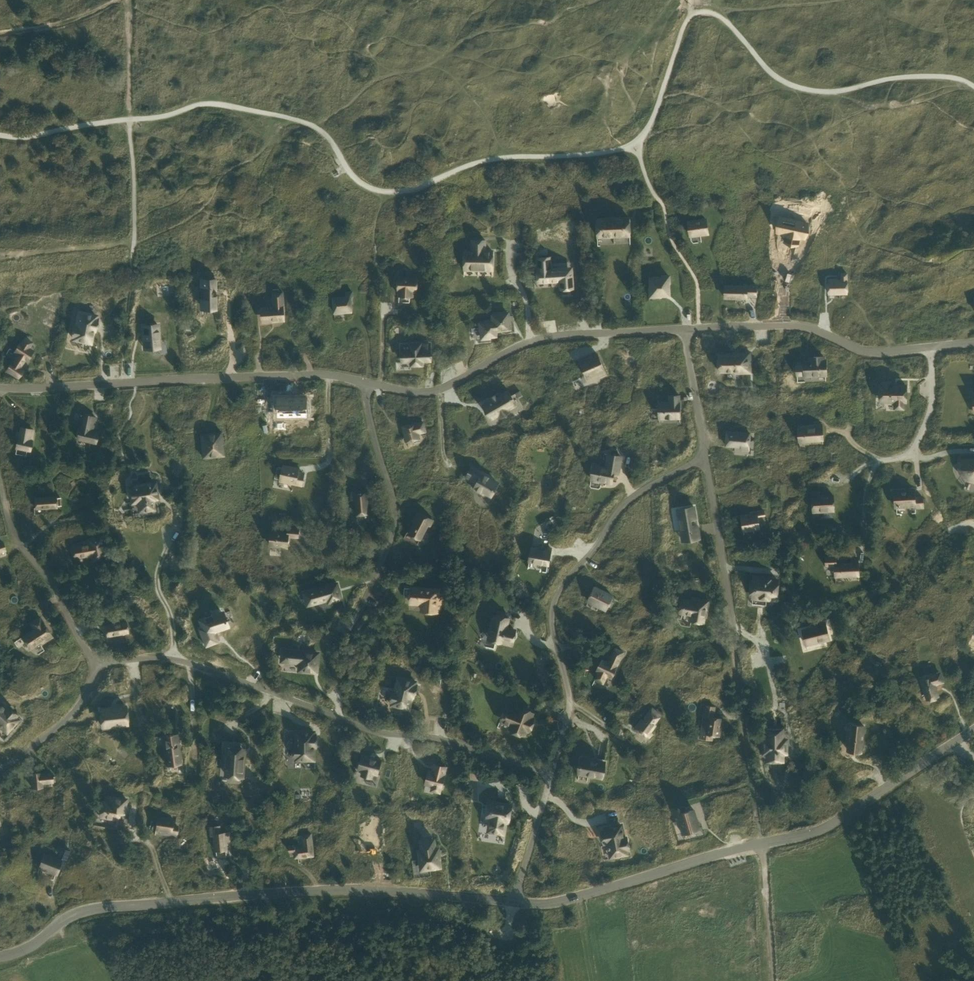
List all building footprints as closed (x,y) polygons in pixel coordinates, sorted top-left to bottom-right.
[(629,218),(613,219),(614,236),(630,235),(629,218)] [(780,218),(777,231),(787,233),(785,242),(797,245),(799,238),(802,238),(802,237),(805,238),(808,224),(780,218)] [(614,236),(613,219),(597,219),(597,237),(614,236)] [(690,235),(708,233),(706,220),(688,222),(690,235)] [(479,269),(479,240),(473,240),(472,251),(464,251),(464,268),(479,269)] [(479,240),(479,269),(493,269),(493,252),(485,251),(485,240),(479,240)] [(539,270),(537,270),(538,280),(540,280),(540,282),(551,281),(551,269),(550,267),(550,257),(548,257),(548,255),(539,255),(540,257),(538,258),(539,270)] [(568,268),(551,269),(551,281),(561,280),(561,289),(573,288),(572,274),(569,274),(568,268)] [(828,293),(847,293),(847,273),(841,273),(841,280),(828,280),(828,293)] [(652,295),(670,295),(669,276),(651,276),(652,295)] [(416,278),(399,277),(398,291),(399,291),(399,296),(412,296),(413,291),(416,292),(416,278)] [(195,286),(195,299),(202,299),(202,307),(202,306),(216,306),(216,295),(216,290),(216,278),(215,278),(215,279),(202,279),(202,286),(195,286)] [(756,285),(744,285),(744,286),(725,286),(725,298),(746,298),(747,295),(756,295),(756,285)] [(273,289),(273,292),(274,308),(261,309),(262,321),(285,319),(283,292),(279,292),(279,289),(273,289)] [(350,297),(353,297),(352,292),(346,292),(346,297),(333,298),(334,313),(351,311),(350,297)] [(76,326),(74,326),(72,337),(74,337),(73,339),(91,343),(93,330),(95,330),(97,319),(96,319),(96,316),(79,312),(76,326)] [(495,320),(496,329),(509,328),(507,312),(493,314),(494,320),(495,320)] [(495,320),(494,320),(480,322),(482,338),(497,336),(496,329),(495,320)] [(158,325),(143,326),(144,349),(159,347),(158,325)] [(31,342),(25,338),(21,344),(20,343),(14,352),(18,354),(13,363),(12,362),(6,370),(18,378),(23,369),(20,367),(25,359),(27,360),(33,351),(28,348),(31,342)] [(410,344),(401,345),(402,362),(411,362),(411,365),(422,365),(422,361),(431,361),(430,343),(421,344),(421,343),(410,344)] [(717,360),(717,362),(717,364),(717,367),(719,368),(719,371),(728,371),(728,370),(734,370),(734,371),(734,373),(744,372),(743,372),(743,362),(750,362),(750,364),(750,352),(734,353),(734,354),(718,355),(719,358),(718,358),(717,360)] [(597,354),(580,361),(588,379),(599,374),(600,377),(606,374),(599,357),(598,357),(597,354)] [(805,376),(826,375),(825,361),(824,361),(824,357),(813,357),(814,361),(804,362),(804,366),(797,367),(797,375),(804,374),(805,376)] [(880,399),(880,402),(888,402),(895,402),(895,408),(903,408),(903,402),(906,402),(906,386),(891,385),(891,382),(882,382),(882,385),(880,385),(880,399)] [(491,401),(483,405),(491,419),(499,415),(500,417),(510,412),(508,409),(516,405),(508,391),(500,395),(499,393),(489,398),(491,401)] [(670,402),(659,402),(659,417),(665,417),(665,424),(674,424),(674,417),(680,417),(679,395),(670,395),(670,402)] [(307,398),(278,398),(278,416),(307,416),(307,398)] [(77,439),(96,443),(98,433),(91,431),(92,428),(93,428),(95,417),(83,415),(80,429),(79,429),(77,439)] [(416,424),(415,423),(403,426),(407,442),(419,439),(418,433),(425,431),(423,422),(416,424)] [(798,429),(799,436),(799,441),(823,440),(822,424),(815,425),(815,428),(798,429)] [(33,430),(21,428),(19,438),(18,438),(16,447),(29,450),(31,441),(30,440),(30,437),(31,438),(33,430)] [(221,432),(214,432),(214,436),(201,438),(203,458),(210,457),(210,452),(216,451),(216,456),(223,455),(221,432)] [(748,449),(749,436),(750,433),(727,432),(726,445),(742,446),(741,449),(748,449)] [(593,465),(591,479),(612,482),(613,471),(618,472),(621,456),(608,454),(607,454),(609,455),(606,467),(593,465)] [(960,460),(960,469),(962,473),(965,477),(968,480),(973,481),(973,460),(960,460)] [(302,484),(304,474),(298,473),(299,470),(283,467),(283,468),(278,467),(277,468),(275,475),(276,477),(281,478),(280,480),(302,484)] [(468,474),(466,478),(473,481),(477,483),(473,489),(483,494),(484,491),(492,495),(498,483),(490,480),(492,477),(482,472),(471,467),(468,474)] [(157,496),(155,483),(130,487),(132,502),(138,501),(140,511),(154,509),(152,497),(157,496)] [(915,497),(914,490),(894,491),(895,507),(915,505),(915,508),(923,507),(923,497),(915,497)] [(366,491),(355,492),(350,492),(351,499),(356,499),(357,515),(368,514),(366,491)] [(819,492),(812,492),(813,511),(834,510),(833,496),(819,496),(819,492)] [(56,497),(50,497),(35,498),(36,508),(57,507),(57,506),(61,506),(60,498),(56,498),(56,497)] [(682,509),(678,509),(679,519),(683,541),(699,538),(697,524),(695,525),(694,519),(696,519),(694,507),(682,509)] [(757,515),(764,514),(764,511),(750,513),(751,515),(741,516),(743,530),(759,528),(757,515)] [(430,526),(433,520),(418,512),(413,522),(415,523),(409,534),(420,539),(428,524),(430,526)] [(298,536),(298,530),(289,529),(288,533),(272,531),(270,545),(287,547),(288,535),(298,536)] [(74,558),(90,555),(92,555),(93,560),(105,558),(100,537),(89,540),(89,544),(72,547),(74,558)] [(531,548),(529,561),(548,564),(551,551),(550,551),(551,548),(538,546),(537,549),(531,548)] [(859,575),(858,560),(852,560),(852,563),(836,564),(836,557),(826,557),(826,565),(835,565),(835,576),(859,575)] [(753,597),(761,598),(761,599),(776,600),(778,580),(754,578),(754,584),(752,584),(751,592),(753,592),(753,597)] [(342,599),(337,583),(306,592),(310,604),(328,599),(329,602),(342,599)] [(606,610),(612,596),(595,587),(588,601),(606,610)] [(411,588),(410,602),(411,602),(412,603),(415,603),(416,602),(418,602),(423,603),(422,611),(436,612),(436,609),(440,609),(441,597),(437,596),(438,590),(428,590),(423,589),(411,588)] [(706,617),(709,601),(703,600),(703,601),(698,600),(698,599),(693,598),(692,601),(684,600),(682,613),(691,614),(690,620),(703,623),(704,617),(706,617)] [(492,613),(487,639),(513,644),(516,628),(508,627),(510,617),(506,616),(507,612),(498,610),(497,614),(492,613)] [(202,627),(199,628),(205,646),(218,641),(216,635),(214,635),(212,631),(227,626),(222,612),(212,616),(211,614),(204,616),(205,618),(200,620),(202,627)] [(52,637),(39,617),(30,623),(34,629),(22,637),(29,649),(39,642),(40,645),(52,637)] [(128,632),(126,622),(105,626),(107,636),(128,632)] [(806,645),(829,639),(825,622),(812,626),(813,629),(803,632),(806,645)] [(608,662),(607,662),(602,659),(596,670),(598,671),(595,679),(603,683),(606,675),(611,678),(617,667),(624,652),(615,648),(612,654),(611,654),(610,658),(608,662)] [(313,671),(316,672),(317,668),(318,653),(289,651),(288,662),(300,663),(300,670),(313,671)] [(932,672),(919,676),(926,701),(939,697),(936,685),(944,682),(944,680),(941,671),(932,674),(932,672)] [(392,704),(409,709),(412,696),(414,696),(417,685),(415,685),(416,682),(399,677),(395,691),(393,691),(391,702),(392,702),(392,704)] [(6,734),(19,719),(15,716),(16,714),(8,707),(6,709),(0,704),(0,728),(6,734)] [(713,717),(714,712),(714,707),(705,705),(700,738),(713,739),(714,735),(719,735),(722,719),(713,717)] [(127,724),(126,706),(100,708),(102,726),(127,724)] [(529,731),(533,718),(531,718),(533,713),(518,707),(516,712),(507,708),(505,713),(504,716),(502,721),(511,724),(510,729),(524,734),(526,730),(529,731)] [(660,715),(652,708),(646,716),(647,717),(644,721),(642,719),(635,729),(640,733),(641,731),(649,737),(652,733),(648,730),(654,723),(660,715)] [(764,740),(764,753),(768,753),(768,760),(768,771),(769,771),(769,760),(777,760),(777,765),(778,765),(778,760),(782,760),(782,753),(786,753),(786,740),(782,740),(782,733),(778,733),(778,727),(777,727),(777,733),(769,733),(769,722),(768,722),(768,733),(768,740),(764,740)] [(864,726),(851,724),(848,750),(861,751),(861,749),(863,749),(864,743),(862,743),(864,726)] [(314,735),(314,732),(297,732),(297,746),(295,746),(295,757),(297,757),(297,759),(314,759),(314,746),(316,746),(316,735),(314,735)] [(180,763),(177,734),(163,736),(166,765),(180,763)] [(226,776),(243,777),(245,749),(228,747),(226,776)] [(581,758),(579,773),(602,777),(604,762),(598,761),(599,754),(587,752),(585,759),(581,758)] [(378,774),(381,760),(362,755),(358,769),(363,770),(362,775),(372,778),(373,773),(378,774)] [(428,771),(425,783),(431,785),(430,791),(440,794),(441,787),(444,775),(446,767),(436,764),(434,773),(428,771)] [(42,783),(52,782),(52,774),(41,774),(41,773),(31,774),(32,788),(42,787),(42,783)] [(107,796),(106,802),(104,802),(102,814),(117,816),(118,813),(124,814),(126,799),(107,796)] [(490,801),(487,818),(491,819),(489,830),(502,832),(504,821),(508,822),(508,821),(509,819),(511,804),(490,801)] [(683,808),(673,810),(676,821),(679,821),(683,835),(697,831),(694,822),(697,822),(693,810),(684,812),(683,808)] [(173,819),(157,816),(156,829),(166,830),(166,833),(177,835),(178,825),(172,824),(173,819)] [(610,852),(629,849),(627,838),(624,838),(621,825),(612,827),(612,829),(602,831),(604,843),(608,842),(609,846),(609,848),(610,848),(610,852)] [(226,844),(230,844),(229,832),(220,833),(219,826),(210,827),(211,835),(214,835),(215,851),(227,850),(226,844)] [(370,836),(361,836),(362,854),(372,854),(372,843),(378,842),(377,827),(370,828),(370,836)] [(303,834),(304,846),(297,847),(297,845),(288,846),(289,851),(294,851),(295,857),(313,856),(311,834),(303,834)] [(419,851),(421,869),(441,867),(438,849),(435,849),(434,839),(421,841),(422,851),(419,851)] [(67,860),(70,851),(65,849),(62,858),(67,860)] [(56,874),(61,860),(44,854),(39,868),(56,874)]
